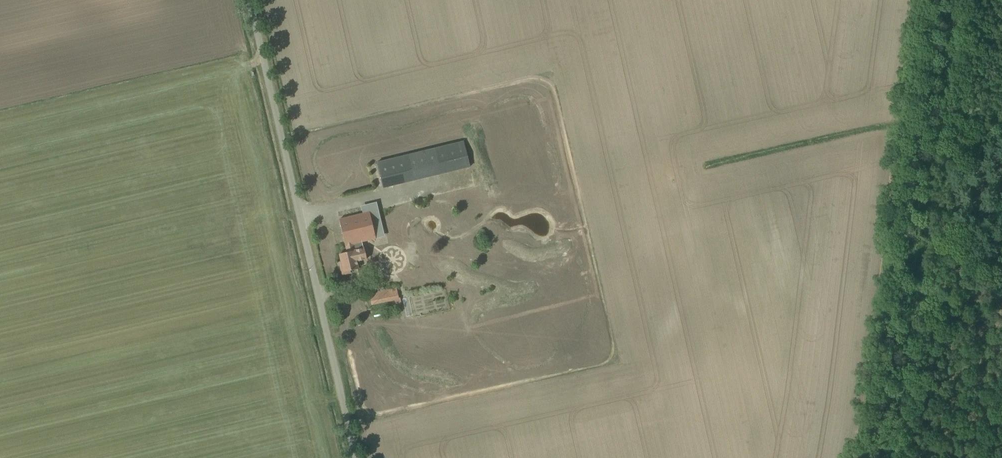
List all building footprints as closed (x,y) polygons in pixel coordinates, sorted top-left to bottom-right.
[(411,181),(405,156),(377,163),(383,188),(411,181)] [(376,238),(370,212),(339,219),(345,246),(346,246),(347,252),(339,254),(342,265),(340,265),(342,275),(351,273),(350,271),(355,269),(353,262),(367,259),(364,248),(362,242),(376,238)] [(368,293),(371,305),(395,300),(395,304),(401,303),(400,297),(399,298),(397,287),(368,293)]
